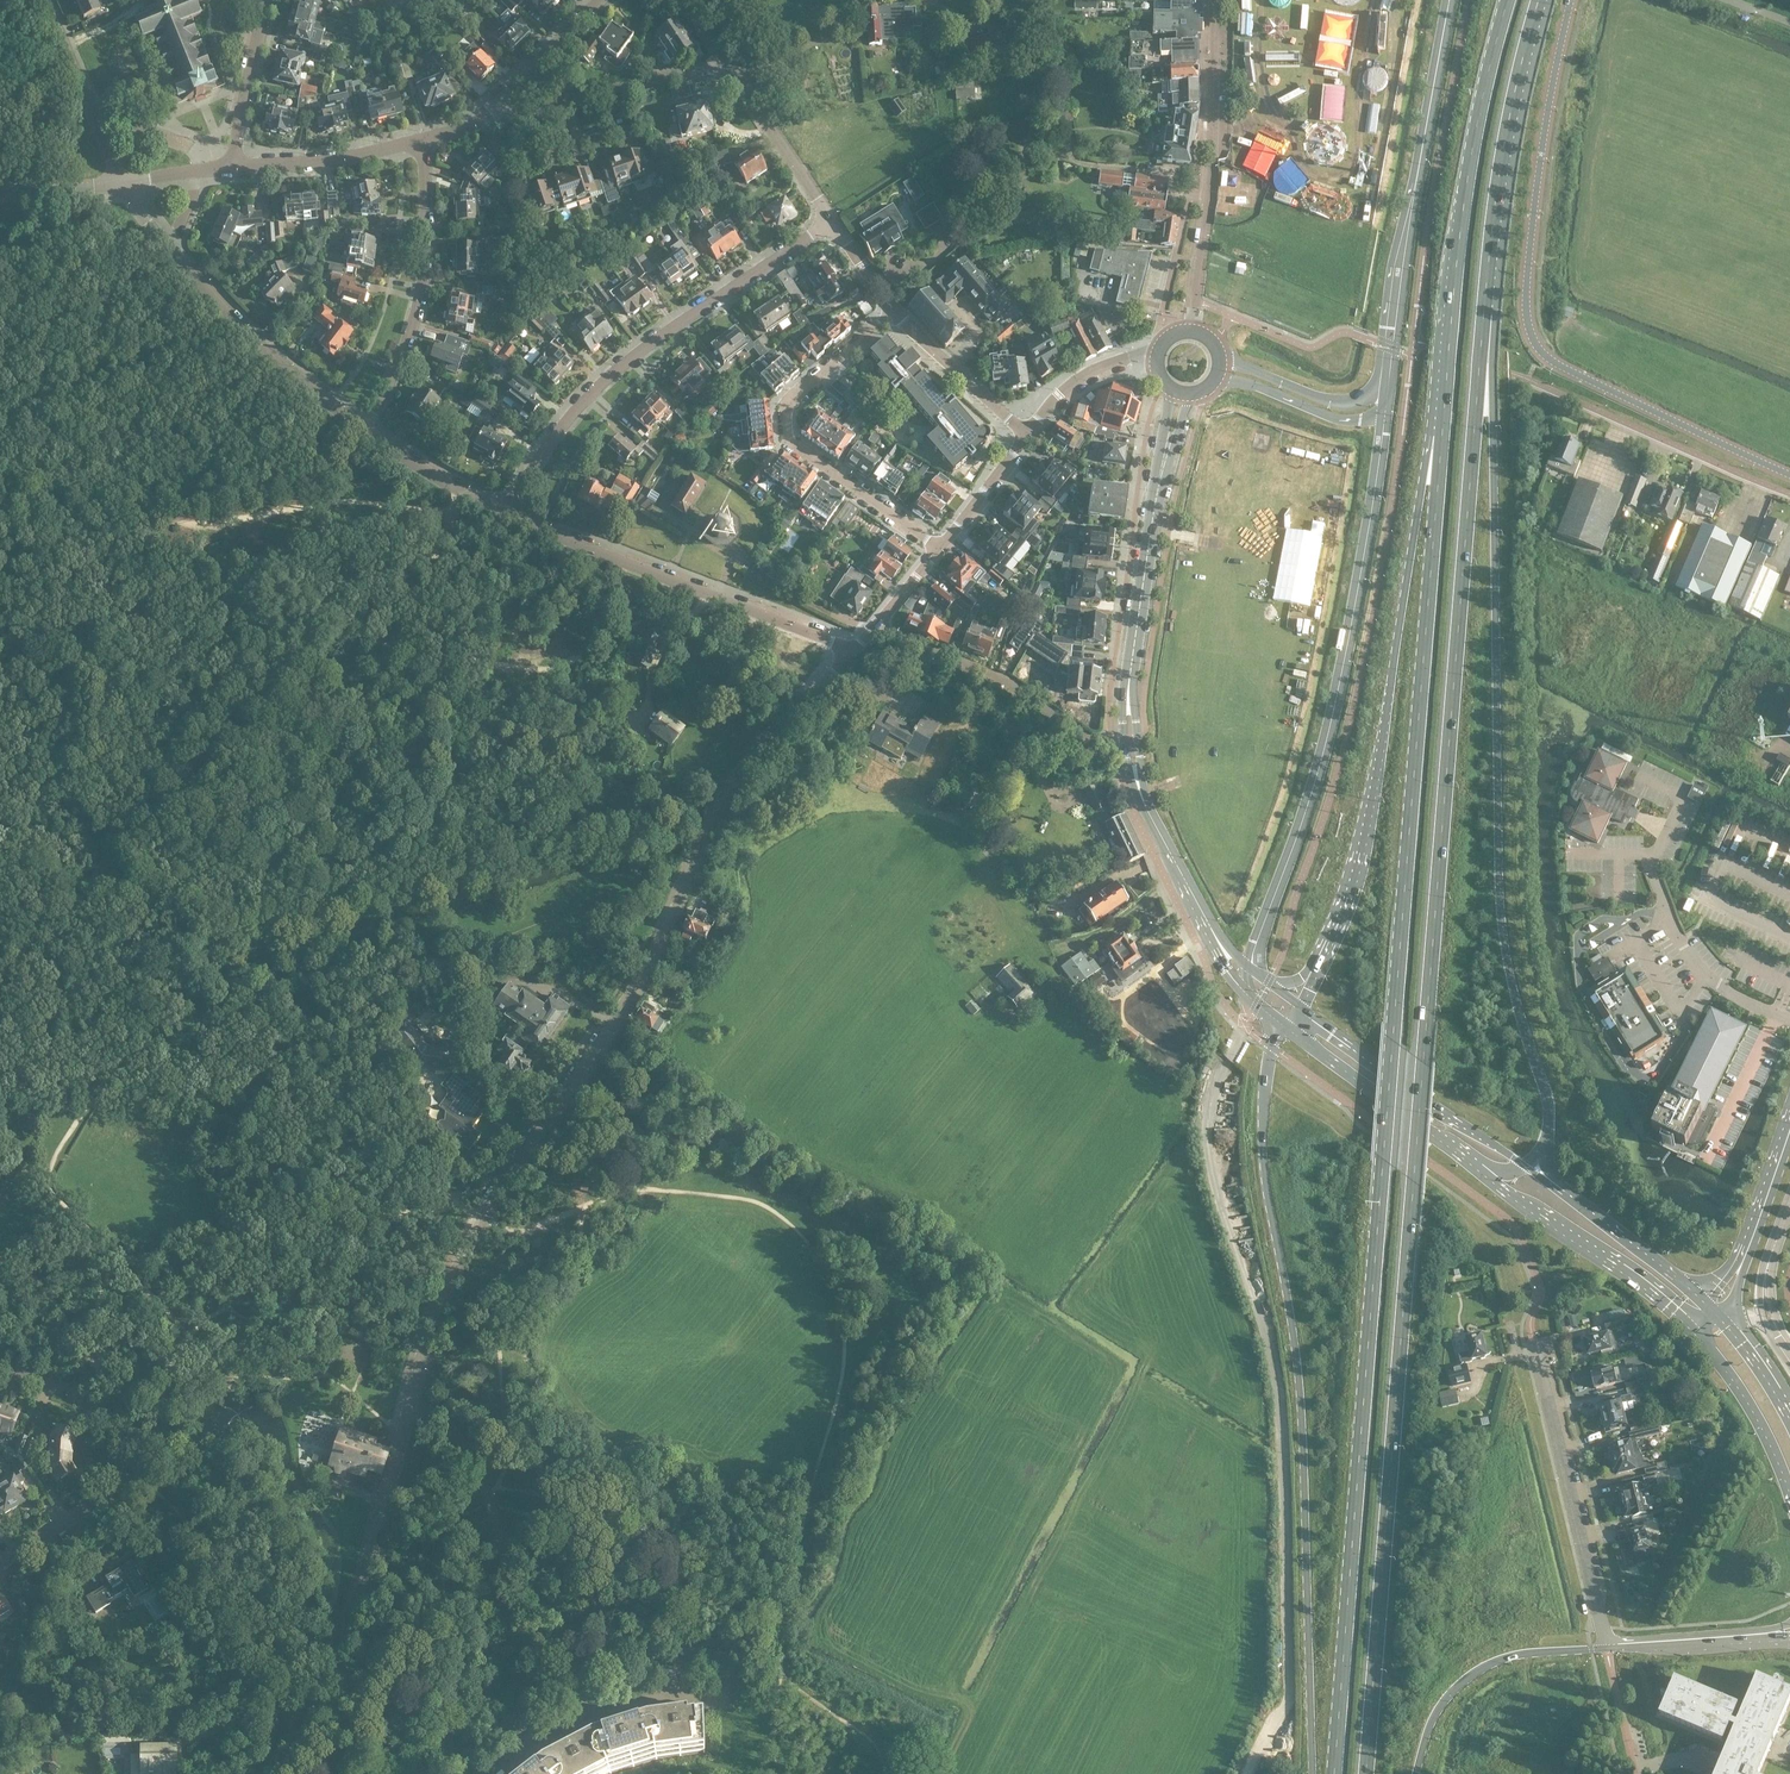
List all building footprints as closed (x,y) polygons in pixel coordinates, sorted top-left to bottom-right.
[(80,10),(81,11),(83,17),(84,18),(101,11),(98,4),(106,0),(76,0),(80,10)] [(154,8),(142,13),(144,18),(135,22),(142,39),(152,35),(161,57),(158,58),(161,65),(164,64),(168,72),(164,74),(167,81),(170,79),(177,96),(172,98),(173,99),(175,105),(195,97),(195,98),(205,94),(204,93),(224,85),(221,79),(216,81),(213,74),(203,48),(206,47),(203,40),(199,41),(191,19),(201,15),(194,0),(151,0),(154,8)] [(320,2),(321,0),(296,0),(295,2),(293,2),(292,8),(294,8),(293,9),(316,16),(320,2)] [(395,0),(390,0),(386,2),(392,15),(399,12),(395,0)] [(459,13),(465,7),(458,0),(450,0),(448,1),(459,13)] [(511,0),(499,0),(512,12),(517,7),(511,0)] [(537,12),(538,11),(539,12),(539,14),(542,14),(543,15),(543,14),(546,13),(546,12),(552,6),(546,0),(526,0),(537,12)] [(1190,15),(1201,16),(1202,16),(1202,5),(1202,2),(1199,2),(1173,1),(1170,1),(1170,14),(1185,15),(1190,15)] [(335,2),(332,6),(338,11),(342,7),(335,2)] [(332,6),(329,10),(335,15),(338,11),(332,6)] [(898,6),(889,7),(876,7),(876,6),(861,6),(862,32),(868,32),(869,46),(881,45),(881,43),(880,43),(880,41),(913,39),(912,27),(920,26),(919,16),(916,16),(915,8),(899,9),(898,6)] [(316,16),(293,9),(293,10),(291,10),(289,16),(291,16),(289,23),(313,30),(313,29),(323,32),(325,25),(315,22),(316,16)] [(1173,34),(1173,42),(1189,42),(1197,42),(1197,35),(1201,35),(1201,23),(1201,16),(1190,15),(1185,15),(1170,14),(1153,13),(1153,20),(1152,34),(1173,34)] [(657,16),(651,29),(654,33),(657,31),(664,19),(657,16)] [(462,17),(455,24),(464,32),(465,31),(469,34),(481,46),(486,41),(474,29),(470,26),(462,17)] [(514,17),(503,27),(519,43),(525,37),(527,37),(528,34),(529,34),(528,33),(527,30),(526,30),(525,29),(525,28),(514,17)] [(670,23),(667,25),(661,29),(662,30),(655,34),(657,38),(655,39),(657,42),(659,40),(663,47),(686,33),(681,26),(680,28),(676,21),(671,24),(670,23)] [(311,43),(310,51),(330,56),(331,49),(316,45),(317,40),(311,38),(313,30),(289,23),(289,24),(287,23),(286,29),(288,30),(286,36),(291,38),(290,38),(301,41),(301,40),(311,43)] [(592,38),(587,45),(584,44),(579,51),(581,53),(579,56),(589,63),(600,48),(608,54),(604,60),(615,68),(618,69),(620,68),(629,56),(629,53),(628,51),(625,49),(632,38),(621,30),(620,32),(611,25),(598,43),(592,38)] [(503,27),(493,38),(504,49),(505,48),(506,49),(506,51),(509,52),(510,53),(510,52),(513,51),(513,50),(519,43),(503,27)] [(366,44),(369,31),(361,28),(357,41),(366,44)] [(680,57),(689,51),(688,50),(693,47),(689,41),(690,40),(686,33),(663,47),(672,60),(679,56),(680,57)] [(1130,33),(1130,42),(1147,42),(1146,33),(1130,33)] [(1171,68),(1197,66),(1197,42),(1189,42),(1173,42),(1160,43),(1160,42),(1147,43),(1147,42),(1130,42),(1130,70),(1144,69),(1171,68)] [(472,45),(458,59),(462,63),(465,66),(480,81),(494,67),(488,61),(491,58),(486,54),(484,56),(480,52),(477,49),(472,45)] [(433,50),(428,55),(439,67),(444,62),(433,50)] [(643,50),(639,56),(649,64),(653,58),(643,50)] [(278,68),(299,71),(300,64),(304,65),(305,59),(287,55),(287,54),(284,53),(282,54),(282,53),(280,60),(279,60),(278,65),(279,66),(278,68)] [(635,61),(644,69),(649,64),(639,56),(635,61)] [(333,67),(344,70),(346,63),(335,60),(333,67)] [(412,78),(410,74),(406,62),(400,64),(401,67),(403,74),(404,80),(412,78)] [(1197,66),(1171,68),(1171,74),(1171,83),(1197,81),(1197,76),(1198,76),(1198,74),(1198,69),(1197,69),(1197,66)] [(398,82),(404,80),(403,74),(401,67),(394,69),(395,74),(398,82)] [(297,80),(298,74),(299,71),(278,68),(278,69),(277,69),(276,74),(277,75),(276,81),(276,82),(277,83),(280,83),(281,83),(299,86),(301,80),(297,80)] [(441,74),(429,79),(440,104),(449,100),(448,98),(454,96),(450,87),(451,87),(449,83),(448,83),(444,74),(444,73),(441,74)] [(558,76),(545,83),(552,96),(565,89),(558,76)] [(431,108),(440,104),(429,79),(415,85),(420,95),(418,96),(420,100),(421,100),(425,108),(430,106),(431,108)] [(954,81),(954,82),(956,100),(968,99),(975,98),(974,80),(954,81)] [(353,88),(352,83),(352,81),(345,82),(346,89),(353,88)] [(359,81),(352,83),(353,88),(354,95),(362,94),(359,81)] [(379,89),(381,96),(387,120),(396,117),(396,115),(401,114),(394,86),(396,85),(394,81),(392,81),(392,82),(387,83),(388,87),(387,87),(386,85),(385,85),(383,85),(382,85),(381,87),(381,89),(379,89)] [(1197,93),(1197,81),(1171,83),(1168,83),(1168,95),(1197,93)] [(304,86),(302,98),(302,99),(306,98),(315,96),(317,89),(304,86)] [(342,129),(345,128),(344,124),(347,123),(345,113),(351,112),(349,100),(355,99),(354,95),(353,88),(346,89),(347,93),(327,98),(329,105),(328,105),(329,108),(334,130),(335,130),(337,132),(341,131),(342,129)] [(1158,112),(1168,112),(1197,114),(1198,107),(1198,106),(1197,93),(1168,95),(1158,96),(1158,112)] [(387,120),(381,96),(372,98),(372,95),(365,97),(372,121),(378,120),(378,122),(387,120)] [(306,98),(302,99),(299,99),(297,109),(306,111),(306,110),(306,98)] [(713,130),(710,120),(706,105),(694,108),(692,101),(675,106),(680,125),(679,126),(679,127),(684,126),(686,137),(713,130)] [(896,116),(903,110),(896,101),(889,106),(896,116)] [(278,132),(282,112),(283,107),(276,106),(275,108),(269,107),(267,114),(265,125),(267,126),(266,130),(271,131),(271,133),(276,134),(277,132),(278,132)] [(334,130),(329,108),(311,112),(311,111),(306,110),(306,111),(306,121),(316,119),(319,129),(322,128),(323,133),(326,132),(328,133),(332,132),(333,131),(334,130)] [(1070,108),(1064,110),(1066,123),(1073,122),(1070,108)] [(1063,111),(1057,112),(1060,126),(1066,125),(1063,111)] [(282,112),(278,132),(279,133),(280,134),(284,135),(285,134),(289,135),(290,130),(293,131),(296,120),(295,119),(296,113),(290,112),(290,114),(282,112)] [(1171,162),(1189,165),(1197,114),(1168,112),(1166,132),(1160,132),(1158,144),(1164,145),(1162,161),(1166,162),(1171,163),(1171,162)] [(62,147),(54,140),(49,146),(57,154),(62,147)] [(661,164),(669,162),(673,161),(671,153),(667,154),(664,140),(656,142),(661,164)] [(727,150),(702,157),(705,170),(731,163),(727,150)] [(753,150),(733,163),(747,184),(766,171),(753,150)] [(621,154),(631,185),(645,180),(643,177),(651,174),(644,154),(636,157),(635,152),(630,154),(629,151),(621,154)] [(473,162),(489,177),(497,169),(496,168),(498,166),(483,152),(479,156),(477,155),(474,159),(475,160),(473,162)] [(631,185),(621,154),(612,157),(613,160),(609,161),(608,158),(600,161),(606,178),(600,180),(604,193),(608,204),(619,200),(615,189),(618,188),(618,189),(631,185)] [(476,189),(477,186),(478,187),(480,184),(486,190),(494,181),(489,177),(473,162),(472,164),(470,163),(466,166),(467,168),(463,172),(467,176),(466,178),(465,178),(462,184),(476,189)] [(567,172),(578,203),(591,198),(590,195),(597,193),(598,195),(604,193),(600,180),(593,182),(590,172),(583,174),(582,171),(576,172),(575,170),(567,172)] [(1100,171),(1098,186),(1122,189),(1122,187),(1123,176),(1123,174),(1100,171)] [(547,187),(554,208),(563,204),(564,208),(578,203),(567,172),(559,175),(559,178),(554,180),(555,184),(547,187)] [(665,186),(667,185),(668,184),(668,182),(668,180),(667,179),(665,177),(664,176),(662,176),(660,177),(659,178),(659,180),(660,182),(661,184),(662,185),(664,186),(665,186)] [(1123,176),(1122,187),(1129,188),(1127,206),(1164,211),(1168,180),(1135,176),(1135,177),(1123,176)] [(912,201),(923,197),(916,177),(905,181),(912,201)] [(541,216),(555,211),(554,208),(547,187),(544,180),(536,183),(537,186),(532,187),(533,191),(526,194),(533,215),(540,212),(541,216)] [(355,204),(356,203),(377,199),(373,183),(357,187),(352,188),(355,204)] [(456,208),(478,207),(484,207),(484,192),(476,189),(462,184),(460,190),(461,191),(460,193),(456,193),(456,199),(454,200),(454,205),(456,206),(456,208)] [(328,208),(333,208),(338,207),(337,192),(327,192),(328,208)] [(316,202),(315,196),(308,197),(308,195),(301,196),(301,197),(304,218),(311,217),(312,220),(317,219),(317,211),(320,211),(319,202),(316,202)] [(292,197),(292,198),(284,199),(286,222),(294,221),(294,219),(304,218),(301,197),(298,198),(298,196),(292,197)] [(516,198),(509,200),(514,214),(521,212),(516,198)] [(377,199),(356,203),(356,211),(368,212),(368,215),(385,216),(385,206),(382,206),(382,202),(378,202),(377,199)] [(778,223),(784,220),(793,215),(792,213),(792,211),(790,208),(788,207),(784,200),(763,212),(768,220),(774,217),(778,223)] [(703,203),(697,207),(704,217),(709,213),(703,203)] [(917,215),(925,229),(942,218),(934,205),(917,215)] [(902,240),(898,234),(906,229),(892,206),(856,229),(873,257),(883,251),(884,254),(893,248),(892,246),(902,240)] [(223,209),(218,223),(211,239),(235,250),(240,238),(232,234),(235,226),(255,224),(255,227),(263,226),(262,212),(252,213),(252,207),(242,208),(243,216),(240,216),(223,209)] [(457,222),(467,222),(477,221),(477,218),(478,218),(478,207),(456,208),(456,210),(455,210),(455,216),(456,217),(457,222)] [(697,207),(691,211),(698,221),(704,217),(697,207)] [(1029,212),(1019,213),(1012,214),(1013,225),(1035,222),(1034,208),(1028,209),(1029,212)] [(1123,218),(1122,226),(1129,227),(1128,230),(1136,230),(1157,233),(1161,233),(1161,231),(1164,232),(1165,229),(1178,231),(1180,214),(1154,211),(1153,224),(1151,224),(1151,222),(1135,221),(1135,220),(1123,218)] [(329,226),(328,218),(327,213),(319,213),(322,232),(328,232),(329,226)] [(342,217),(328,218),(329,226),(343,225),(342,217)] [(717,222),(711,227),(728,252),(738,245),(740,244),(734,235),(737,232),(729,220),(720,226),(717,222)] [(747,231),(754,226),(749,220),(742,225),(747,231)] [(675,221),(666,224),(678,240),(679,240),(680,242),(670,248),(675,255),(669,259),(670,259),(682,277),(682,278),(685,281),(688,279),(697,273),(694,269),(691,264),(694,262),(694,263),(695,263),(693,260),(699,256),(691,244),(680,229),(675,221)] [(275,244),(273,223),(266,224),(268,246),(274,246),(275,244)] [(282,223),(274,223),(276,237),(283,237),(282,223)] [(364,236),(365,228),(345,226),(344,235),(355,237),(355,235),(364,236)] [(702,239),(694,244),(702,256),(710,251),(717,260),(719,259),(718,259),(728,252),(711,227),(705,231),(704,231),(707,235),(702,239)] [(1157,233),(1157,238),(1161,238),(1160,245),(1172,246),(1174,246),(1178,231),(1165,229),(1164,232),(1161,231),(1161,233),(1157,233)] [(1128,230),(1127,242),(1135,243),(1136,230),(1128,230)] [(316,248),(323,247),(325,238),(324,237),(314,242),(316,248)] [(345,250),(375,254),(377,243),(377,240),(359,238),(358,244),(351,243),(346,243),(345,250)] [(1079,256),(1082,244),(1076,243),(1072,256),(1078,258),(1079,256)] [(485,261),(485,244),(476,244),(476,246),(457,246),(457,251),(454,251),(454,260),(485,261)] [(375,254),(345,250),(344,257),(349,258),(347,267),(359,269),(359,267),(373,269),(373,266),(375,254)] [(1087,272),(1097,273),(1104,252),(1094,251),(1087,272)] [(1104,252),(1097,273),(1097,274),(1098,273),(1122,279),(1126,279),(1129,265),(1134,267),(1136,260),(1147,263),(1150,253),(1137,253),(1104,252)] [(644,255),(638,259),(648,275),(658,268),(662,273),(660,275),(663,279),(666,279),(671,286),(682,278),(682,277),(670,259),(669,259),(664,263),(660,261),(652,267),(644,255)] [(317,259),(307,256),(302,270),(312,273),(317,259)] [(269,267),(272,275),(274,279),(260,292),(273,304),(274,303),(275,304),(278,306),(294,290),(291,286),(292,285),(280,274),(297,267),(293,257),(269,267)] [(631,261),(642,277),(647,273),(636,258),(631,261)] [(1011,309),(1008,306),(1001,298),(999,299),(964,258),(947,273),(939,280),(954,297),(954,298),(963,290),(983,314),(990,321),(992,318),(996,322),(1011,309)] [(485,266),(485,261),(454,260),(453,268),(457,268),(456,274),(467,274),(467,277),(475,277),(475,274),(476,274),(477,266),(485,266)] [(1136,308),(1137,302),(1147,263),(1136,260),(1134,267),(1129,265),(1126,279),(1122,279),(1116,303),(1132,307),(1132,309),(1134,309),(1134,308),(1136,308)] [(341,274),(343,266),(330,263),(329,264),(326,263),(324,270),(341,274)] [(786,271),(792,280),(801,273),(796,265),(786,271)] [(807,277),(816,290),(835,278),(834,277),(835,275),(832,271),(830,272),(826,265),(807,277)] [(341,275),(341,274),(324,270),(324,272),(330,274),(329,279),(331,279),(331,281),(339,283),(341,275)] [(584,291),(589,287),(581,276),(575,280),(584,291)] [(825,304),(830,301),(843,292),(835,278),(816,290),(813,292),(817,298),(820,296),(825,304)] [(633,288),(628,292),(639,307),(641,306),(643,308),(648,304),(647,301),(651,299),(646,292),(648,290),(644,285),(642,287),(637,279),(630,284),(633,288)] [(946,304),(954,298),(954,297),(939,280),(928,289),(927,289),(927,291),(909,306),(908,306),(907,307),(909,307),(916,315),(914,316),(915,317),(917,316),(923,323),(922,324),(923,325),(924,324),(931,332),(929,333),(930,334),(932,333),(938,340),(937,341),(938,342),(939,341),(944,347),(944,349),(946,349),(946,347),(963,332),(965,332),(965,331),(963,331),(958,325),(959,323),(958,322),(957,324),(951,316),(952,315),(951,314),(950,315),(943,308),(946,305),(946,304)] [(345,292),(343,297),(363,304),(368,290),(358,286),(354,285),(342,281),(339,290),(345,292)] [(488,288),(504,289),(511,290),(512,283),(489,281),(488,288)] [(784,287),(796,304),(803,300),(800,295),(800,294),(792,282),(784,287)] [(609,301),(609,300),(598,285),(593,289),(605,304),(609,301)] [(1002,287),(996,292),(1001,297),(1006,291),(1002,287)] [(504,289),(488,288),(487,296),(503,298),(504,289)] [(639,307),(628,292),(622,296),(620,292),(613,297),(619,304),(617,305),(621,311),(623,309),(628,316),(632,313),(633,315),(639,310),(637,309),(639,307)] [(475,314),(476,307),(478,297),(459,293),(459,297),(450,296),(449,300),(448,300),(447,307),(448,308),(448,310),(467,312),(475,314)] [(768,306),(766,307),(778,325),(788,319),(787,318),(789,316),(778,299),(773,302),(772,301),(767,304),(768,306)] [(806,304),(803,300),(796,304),(799,309),(806,304)] [(327,337),(321,344),(320,345),(324,348),(324,350),(328,353),(330,353),(334,356),(342,345),(344,347),(349,341),(347,339),(352,332),(338,322),(328,314),(330,312),(323,307),(314,318),(329,329),(328,330),(329,331),(326,335),(327,337)] [(778,325),(766,307),(764,309),(763,307),(758,311),(759,312),(754,315),(766,332),(768,330),(769,331),(778,325)] [(539,314),(551,326),(557,320),(545,308),(539,314)] [(809,325),(812,323),(823,319),(831,315),(827,308),(804,318),(808,323),(809,325)] [(467,312),(448,310),(447,312),(446,312),(445,319),(446,319),(446,324),(459,326),(458,332),(472,334),(474,321),(466,320),(467,312)] [(612,333),(600,319),(592,310),(581,319),(601,342),(610,334),(612,333)] [(808,323),(804,318),(800,311),(794,315),(802,327),(808,323)] [(1122,318),(1122,317),(1098,312),(1106,326),(1122,318)] [(551,326),(539,314),(533,319),(554,340),(559,335),(551,326)] [(1084,361),(1096,356),(1076,315),(1065,320),(1049,326),(1053,337),(1069,330),(1084,361)] [(1112,347),(1095,315),(1083,321),(1082,318),(1080,320),(1081,322),(1097,354),(1112,347)] [(601,342),(581,319),(576,324),(579,327),(578,328),(583,334),(578,338),(591,352),(592,350),(601,342)] [(812,323),(821,334),(831,344),(834,345),(850,331),(849,330),(849,328),(846,324),(844,324),(843,323),(843,324),(839,319),(830,327),(823,319),(812,323)] [(1017,330),(1023,326),(1020,321),(1014,325),(1017,330)] [(1010,324),(1005,328),(1010,334),(1015,330),(1010,324)] [(1010,334),(1005,328),(994,338),(1000,344),(1010,334)] [(725,336),(723,338),(736,355),(745,348),(744,347),(746,346),(734,329),(730,332),(728,331),(724,335),(725,336)] [(823,351),(831,344),(821,334),(822,336),(816,342),(812,337),(805,344),(803,341),(797,346),(789,336),(783,341),(802,362),(811,354),(816,360),(823,354),(823,351)] [(469,335),(467,342),(478,346),(490,350),(492,343),(480,339),(469,335)] [(1031,362),(1032,362),(1043,356),(1053,373),(1053,372),(1050,368),(1059,362),(1044,337),(1038,340),(1035,335),(1025,341),(1031,350),(1028,351),(1034,361),(1031,362)] [(433,347),(430,353),(432,354),(431,357),(448,364),(446,370),(456,373),(457,370),(461,360),(463,354),(467,356),(471,344),(467,342),(448,336),(444,344),(447,345),(446,348),(436,344),(435,348),(433,347)] [(763,337),(758,341),(767,353),(772,348),(763,337)] [(736,355),(723,338),(721,339),(719,338),(715,341),(716,343),(711,346),(724,363),(726,361),(727,362),(736,355)] [(989,434),(989,433),(988,433),(988,432),(987,431),(986,431),(985,430),(984,430),(983,430),(982,430),(981,430),(980,430),(979,431),(978,431),(955,404),(950,398),(946,401),(923,374),(920,376),(919,375),(920,374),(914,367),(920,363),(917,359),(913,355),(912,354),(910,352),(905,356),(899,349),(897,352),(896,351),(896,350),(886,338),(869,353),(879,366),(875,369),(890,387),(890,388),(894,393),(900,388),(936,431),(925,440),(953,472),(969,458),(970,459),(975,454),(974,453),(987,442),(988,441),(989,440),(989,439),(989,438),(989,437),(989,436),(989,435),(989,434)] [(767,353),(758,341),(752,345),(761,357),(767,353)] [(511,367),(516,362),(517,360),(511,355),(516,349),(507,343),(497,356),(505,362),(511,367)] [(495,344),(490,350),(497,355),(501,349),(495,344)] [(539,355),(563,376),(567,371),(569,371),(570,369),(571,367),(572,365),(564,358),(566,356),(561,351),(559,353),(549,344),(539,355)] [(489,354),(486,362),(498,371),(503,365),(505,362),(491,352),(489,354)] [(780,352),(773,358),(769,353),(764,358),(786,384),(790,380),(793,380),(799,375),(789,364),(789,361),(787,358),(784,358),(780,352)] [(563,376),(539,355),(530,366),(553,387),(555,385),(557,384),(559,383),(559,380),(563,376)] [(1006,360),(1007,360),(1007,355),(999,356),(1000,357),(990,359),(992,372),(993,382),(994,382),(995,387),(1010,385),(1006,360)] [(1042,379),(1053,373),(1043,356),(1032,362),(1042,379)] [(786,384),(764,358),(763,357),(751,366),(761,378),(761,381),(763,384),(766,384),(776,395),(782,390),(782,387),(786,384)] [(1013,359),(1007,360),(1006,360),(1010,385),(1010,389),(1026,387),(1023,362),(1022,358),(1013,359)] [(690,362),(681,370),(701,393),(707,387),(703,384),(704,384),(700,379),(709,371),(699,360),(695,364),(691,360),(689,362),(690,362)] [(723,367),(718,372),(727,383),(733,379),(723,367)] [(672,377),(670,379),(676,386),(670,392),(676,398),(682,393),(687,389),(692,394),(695,398),(701,393),(681,370),(672,378),(672,377)] [(726,384),(717,373),(711,377),(720,389),(726,384)] [(847,390),(837,380),(830,386),(841,397),(847,390)] [(451,382),(447,388),(462,398),(460,402),(467,406),(474,396),(451,382)] [(1132,436),(1128,428),(1130,422),(1135,424),(1136,424),(1142,405),(1141,403),(1140,404),(1131,401),(1130,399),(1132,390),(1134,389),(1133,388),(1114,382),(1112,382),(1113,384),(1110,394),(1108,395),(1099,392),(1098,391),(1097,391),(1092,410),(1074,405),(1073,404),(1073,405),(1069,418),(1073,420),(1095,425),(1097,426),(1095,432),(1095,434),(1106,436),(1105,439),(1114,440),(1115,432),(1132,437),(1132,436)] [(522,410),(530,416),(539,405),(511,383),(502,395),(514,404),(513,406),(520,412),(522,410)] [(738,383),(736,391),(751,394),(753,386),(738,383)] [(829,388),(822,394),(840,406),(842,401),(829,388)] [(407,412),(425,423),(426,422),(429,424),(433,418),(430,415),(439,401),(422,389),(417,397),(415,395),(410,403),(412,404),(407,412)] [(652,396),(642,407),(657,421),(661,416),(666,420),(671,415),(668,412),(671,409),(660,398),(657,401),(652,396)] [(704,396),(699,401),(702,405),(707,400),(704,396)] [(481,412),(487,415),(492,408),(476,397),(470,405),(471,405),(481,412)] [(710,402),(696,414),(703,422),(706,419),(718,421),(718,411),(710,402)] [(747,406),(745,406),(746,415),(734,416),(734,423),(740,422),(741,423),(769,420),(769,419),(768,419),(768,414),(768,413),(770,411),(769,407),(767,405),(767,404),(754,405),(752,404),(748,404),(747,406)] [(657,421),(642,407),(632,417),(639,424),(636,426),(640,430),(635,435),(642,442),(644,444),(648,439),(644,436),(652,427),(652,426),(657,421)] [(680,407),(675,412),(684,422),(689,417),(680,407)] [(836,419),(837,418),(842,410),(838,408),(832,415),(813,442),(813,443),(826,451),(844,425),(844,424),(836,419)] [(801,434),(813,442),(832,415),(828,412),(826,415),(818,410),(801,434)] [(854,410),(847,421),(851,424),(858,414),(854,410)] [(769,420),(741,423),(742,437),(770,434),(769,429),(770,429),(770,428),(771,426),(771,422),(769,420)] [(1095,425),(1073,420),(1072,426),(1093,432),(1095,425)] [(1059,422),(1057,427),(1051,435),(1072,449),(1081,436),(1059,422)] [(844,424),(844,425),(826,451),(838,460),(855,435),(847,430),(849,427),(844,424)] [(488,452),(485,458),(485,459),(486,457),(495,462),(494,464),(495,464),(497,460),(500,459),(503,454),(502,451),(506,442),(489,433),(490,431),(484,428),(475,445),(476,446),(475,449),(480,451),(481,449),(488,452)] [(770,434),(742,437),(740,438),(734,444),(738,448),(749,447),(750,452),(752,452),(753,454),(757,453),(759,451),(772,450),(772,448),(773,446),(773,442),(771,441),(771,439),(771,440),(770,434)] [(875,444),(879,439),(880,438),(873,434),(868,441),(874,445),(875,444)] [(684,435),(675,437),(677,444),(686,442),(684,435)] [(658,455),(644,444),(642,442),(634,451),(629,447),(631,445),(627,441),(624,442),(618,436),(608,447),(618,456),(616,459),(621,464),(624,461),(625,462),(629,456),(634,458),(640,450),(653,461),(658,455)] [(1577,443),(1573,441),(1564,437),(1561,444),(1560,443),(1555,456),(1551,455),(1547,465),(1546,465),(1544,472),(1545,473),(1546,474),(1547,474),(1548,474),(1549,473),(1550,472),(1550,471),(1550,470),(1549,469),(1550,467),(1566,473),(1575,477),(1581,462),(1574,459),(1579,446),(1577,445),(1577,443)] [(1123,463),(1124,462),(1125,461),(1126,456),(1124,455),(1125,447),(1101,444),(1101,451),(1104,452),(1103,461),(1109,462),(1108,464),(1113,465),(1113,462),(1123,463)] [(852,467),(856,470),(870,451),(865,447),(863,449),(857,445),(845,463),(846,463),(845,465),(851,469),(852,467)] [(867,478),(868,478),(880,461),(874,457),(876,454),(870,451),(856,470),(861,474),(860,475),(866,479),(867,478)] [(768,486),(772,490),(775,486),(775,487),(776,483),(792,462),(779,453),(766,471),(764,475),(772,480),(768,486)] [(1038,469),(1061,488),(1062,487),(1070,477),(1072,479),(1077,473),(1066,464),(1061,470),(1049,460),(1048,462),(1045,460),(1038,469)] [(780,495),(784,498),(788,492),(804,471),(792,462),(776,483),(784,489),(780,495)] [(882,488),(883,489),(894,472),(883,464),(871,481),(876,484),(877,487),(879,489),(882,488)] [(757,485),(764,475),(766,471),(761,467),(751,481),(757,485)] [(1061,488),(1038,469),(1030,478),(1033,481),(1032,482),(1045,494),(1041,499),(1052,508),(1066,491),(1062,487),(1061,488)] [(816,479),(804,471),(788,492),(784,498),(782,500),(787,503),(793,495),(801,501),(816,479)] [(894,497),(894,496),(906,480),(894,472),(883,489),(884,489),(884,492),(887,494),(889,493),(894,497)] [(917,483),(922,477),(917,474),(913,479),(917,483)] [(939,474),(927,492),(945,505),(954,493),(947,487),(950,482),(939,474)] [(639,487),(631,483),(622,477),(619,475),(613,486),(616,487),(625,493),(621,498),(629,503),(639,487)] [(705,485),(691,476),(672,507),(685,515),(705,485)] [(1636,476),(1625,503),(1636,507),(1647,481),(1636,476)] [(1624,496),(1579,479),(1558,535),(1602,552),(1624,496)] [(1570,483),(1564,481),(1561,488),(1567,491),(1570,483)] [(613,502),(617,504),(621,496),(608,490),(607,493),(602,491),(603,490),(586,482),(577,500),(594,508),(600,496),(604,498),(613,502)] [(844,499),(819,482),(797,514),(822,531),(841,504),(842,503),(842,502),(844,499)] [(651,491),(645,488),(636,503),(649,511),(654,503),(647,498),(651,491)] [(1092,488),(1088,514),(1120,518),(1124,492),(1092,488)] [(1669,488),(1664,500),(1662,498),(1661,499),(1657,497),(1655,502),(1659,504),(1658,508),(1665,512),(1663,516),(1670,520),(1672,514),(1674,515),(1683,493),(1669,488)] [(1017,492),(1009,501),(1032,519),(1041,508),(1048,514),(1052,508),(1041,499),(1036,505),(1021,492),(1019,494),(1017,492)] [(903,502),(907,497),(902,493),(898,499),(903,502)] [(1720,500),(1702,493),(1697,506),(1687,502),(1680,521),(1690,525),(1695,512),(1712,519),(1714,513),(1715,513),(1720,500)] [(912,512),(923,519),(926,515),(934,520),(943,508),(925,494),(912,512)] [(1032,519),(1009,501),(1002,510),(1004,512),(1003,514),(1019,527),(1014,532),(1025,541),(1031,535),(1029,533),(1037,523),(1032,519)] [(854,506),(848,502),(836,519),(842,523),(854,506)] [(781,521),(789,526),(793,521),(785,515),(781,521)] [(728,544),(733,538),(734,536),(733,528),(734,528),(733,527),(737,522),(730,516),(726,520),(725,519),(724,520),(716,520),(714,521),(715,521),(709,527),(708,529),(709,537),(708,538),(709,539),(710,539),(716,544),(716,545),(718,546),(718,545),(726,545),(728,544)] [(1786,589),(1776,585),(1780,576),(1759,567),(1761,563),(1764,565),(1768,556),(1772,557),(1785,526),(1767,518),(1748,562),(1728,606),(1761,620),(1775,588),(1789,594),(1789,579),(1786,589)] [(1682,525),(1672,521),(1648,578),(1659,582),(1682,525)] [(1069,525),(1064,530),(1068,533),(1073,528),(1069,525)] [(1725,607),(1752,546),(1715,530),(1704,525),(1677,586),(1725,607)] [(1012,558),(1025,541),(1014,532),(1010,538),(996,527),(994,529),(992,526),(984,535),(1012,558)] [(1084,544),(1112,547),(1114,532),(1085,529),(1084,542),(1084,544)] [(903,547),(906,542),(895,535),(889,543),(884,540),(878,548),(883,552),(901,565),(910,553),(903,547)] [(1004,567),(1012,558),(984,535),(977,545),(979,547),(978,549),(996,564),(992,569),(1004,579),(1008,582),(1010,581),(1009,580),(1013,574),(1004,567)] [(1111,561),(1112,547),(1084,544),(1084,542),(1078,541),(1076,556),(1072,556),(1071,564),(1086,565),(1087,558),(1111,561)] [(1062,554),(1050,552),(1046,561),(1061,562),(1062,554)] [(899,568),(881,555),(869,571),(863,567),(860,571),(874,581),(875,580),(880,584),(885,577),(890,581),(899,568)] [(958,559),(953,565),(975,583),(976,584),(985,574),(964,556),(960,561),(958,559)] [(1071,564),(1069,585),(1105,588),(1106,577),(1103,577),(1103,574),(1085,572),(1086,565),(1071,564)] [(975,583),(953,565),(948,571),(951,573),(947,578),(958,587),(953,592),(960,598),(972,607),(973,608),(977,603),(967,594),(975,583)] [(864,578),(856,572),(851,569),(846,577),(845,577),(831,598),(841,605),(856,615),(858,613),(860,612),(862,609),(862,607),(871,593),(859,585),(864,578)] [(999,585),(1004,579),(992,569),(987,575),(999,585)] [(872,582),(865,577),(862,582),(869,587),(872,582)] [(1104,601),(1105,588),(1069,585),(1068,597),(1066,597),(1065,608),(1080,609),(1081,600),(1100,602),(1100,600),(1104,601)] [(932,602),(939,608),(942,611),(948,605),(950,607),(954,602),(935,587),(926,598),(932,602)] [(1020,593),(1015,605),(1023,605),(1029,592),(1024,589),(1021,593),(1020,593)] [(915,591),(904,605),(909,610),(921,596),(915,591)] [(968,615),(972,607),(960,598),(955,604),(968,615)] [(936,614),(939,608),(932,602),(929,608),(936,614)] [(976,607),(973,608),(972,607),(968,615),(965,622),(960,632),(968,635),(963,647),(963,649),(968,650),(969,649),(976,652),(985,628),(973,623),(979,607),(976,607)] [(1065,608),(1056,607),(1055,613),(1079,616),(1077,628),(1103,630),(1103,623),(1105,623),(1106,617),(1104,617),(1079,615),(1080,609),(1065,608)] [(996,632),(985,628),(976,652),(981,654),(982,656),(986,658),(988,657),(994,640),(1000,642),(1006,628),(1009,629),(1012,616),(1005,613),(1000,625),(998,627),(996,632)] [(927,637),(932,623),(934,620),(920,615),(919,618),(911,615),(909,622),(906,622),(905,626),(906,628),(906,629),(915,633),(927,637)] [(1015,635),(1009,645),(1017,651),(1022,644),(1023,645),(1026,640),(1028,642),(1025,646),(1058,668),(1060,665),(1061,664),(1069,669),(1066,694),(1078,696),(1078,701),(1079,703),(1093,704),(1095,703),(1096,697),(1097,698),(1100,672),(1095,672),(1096,661),(1082,660),(1083,649),(1083,647),(1072,646),(1073,639),(1053,637),(1052,644),(1050,643),(1034,633),(1031,637),(1029,636),(1034,629),(1038,632),(1043,625),(1032,617),(1029,621),(1027,619),(1016,636),(1015,635)] [(959,636),(960,632),(965,622),(957,618),(952,631),(932,623),(927,637),(938,642),(947,645),(952,634),(959,636)] [(635,663),(647,667),(654,651),(663,631),(650,626),(642,646),(635,663)] [(1103,630),(1077,628),(1076,641),(1101,643),(1103,642),(1104,638),(1102,637),(1103,630)] [(919,759),(939,725),(924,716),(916,731),(883,712),(873,729),(872,729),(870,732),(871,732),(867,740),(900,759),(905,750),(919,759)] [(650,730),(670,745),(683,728),(663,713),(650,730)] [(1576,799),(1577,800),(1583,804),(1566,847),(1602,849),(1603,835),(1611,817),(1623,824),(1627,815),(1631,818),(1634,812),(1630,810),(1632,806),(1635,807),(1639,800),(1615,788),(1627,764),(1599,751),(1586,777),(1582,774),(1577,784),(1576,785),(1575,787),(1575,788),(1574,790),(1574,791),(1574,792),(1574,794),(1575,794),(1575,796),(1576,797),(1576,799)] [(1789,767),(1789,760),(1781,755),(1777,761),(1781,763),(1771,782),(1778,787),(1789,767)] [(1100,792),(1096,785),(1085,790),(1091,803),(1095,811),(1105,806),(1098,792),(1100,792)] [(1695,786),(1688,799),(1700,805),(1706,792),(1695,786)] [(969,810),(981,794),(972,787),(960,803),(969,810)] [(1105,824),(1119,853),(1125,865),(1144,856),(1133,833),(1124,815),(1105,824)] [(1084,907),(1095,924),(1108,915),(1109,917),(1114,913),(1113,911),(1128,900),(1116,883),(1083,906),(1084,907)] [(1689,912),(1694,902),(1688,899),(1683,910),(1689,912)] [(688,920),(687,920),(683,931),(684,931),(682,937),(690,941),(693,935),(694,936),(695,936),(705,941),(714,921),(705,917),(706,914),(701,912),(699,915),(693,912),(689,921),(688,920)] [(1111,961),(1132,946),(1129,941),(1128,942),(1127,940),(1127,938),(1125,936),(1124,936),(1122,934),(1101,950),(1106,957),(1107,956),(1111,961)] [(1136,950),(1132,946),(1111,961),(1114,966),(1112,967),(1118,974),(1140,958),(1139,957),(1139,955),(1138,953),(1136,953),(1135,951),(1136,950)] [(1097,971),(1099,969),(1093,960),(1088,964),(1080,953),(1061,967),(1075,987),(1088,978),(1097,971)] [(1183,978),(1194,970),(1186,958),(1175,967),(1178,971),(1176,972),(1174,970),(1167,975),(1174,985),(1181,980),(1181,979),(1183,978)] [(1603,977),(1607,984),(1593,993),(1625,1046),(1629,1043),(1630,1046),(1656,1030),(1654,1027),(1658,1025),(1651,1014),(1654,1012),(1645,997),(1642,999),(1626,972),(1619,977),(1608,958),(1588,970),(1589,972),(1605,963),(1609,970),(1601,974),(1603,977)] [(1605,963),(1589,972),(1595,982),(1603,977),(1601,974),(1609,970),(1605,963)] [(1013,989),(1007,995),(1019,1008),(1035,993),(1009,965),(996,977),(1007,989),(1011,988),(1013,989)] [(1104,982),(1097,971),(1088,978),(1095,988),(1104,982)] [(569,1007),(553,996),(552,998),(549,996),(543,1006),(522,992),(522,993),(509,984),(493,1007),(506,1016),(505,1017),(523,1029),(514,1041),(507,1036),(503,1041),(506,1044),(499,1053),(506,1058),(500,1066),(510,1073),(513,1068),(522,1075),(523,1073),(526,1072),(529,1069),(528,1065),(530,1064),(520,1057),(522,1054),(516,1050),(523,1040),(539,1051),(540,1052),(540,1051),(548,1039),(549,1038),(557,1027),(557,1026),(565,1014),(566,1013),(565,1013),(569,1007)] [(658,1033),(664,1022),(652,1014),(655,1009),(647,1004),(644,1003),(634,1018),(658,1033)] [(1732,1022),(1727,1019),(1725,1019),(1724,1021),(1717,1018),(1715,1022),(1710,1020),(1679,1083),(1675,1081),(1654,1122),(1658,1124),(1652,1134),(1662,1139),(1675,1146),(1675,1145),(1672,1143),(1673,1141),(1687,1147),(1688,1145),(1689,1145),(1692,1145),(1695,1145),(1698,1144),(1700,1143),(1703,1141),(1704,1138),(1714,1118),(1710,1116),(1710,1115),(1710,1114),(1710,1113),(1709,1113),(1708,1112),(1710,1107),(1705,1105),(1740,1035),(1735,1032),(1737,1028),(1730,1024),(1732,1022)] [(447,1071),(449,1071),(449,1075),(441,1086),(447,1090),(447,1096),(439,1107),(445,1112),(445,1121),(443,1121),(440,1121),(438,1123),(437,1126),(438,1128),(439,1131),(469,1151),(468,1150),(479,1135),(470,1129),(481,1113),(472,1107),(483,1092),(454,1072),(456,1053),(454,1051),(456,1049),(456,1046),(455,1044),(453,1043),(444,1042),(444,1041),(429,1040),(420,1040),(426,1035),(414,1020),(408,1026),(407,1025),(404,1025),(395,1033),(394,1036),(396,1037),(396,1038),(406,1051),(406,1050),(408,1052),(407,1052),(413,1060),(412,1068),(415,1068),(417,1070),(426,1071),(429,1069),(434,1070),(435,1072),(445,1073),(447,1071)] [(518,1029),(511,1025),(507,1032),(513,1036),(518,1029)] [(1139,1035),(1128,1026),(1126,1028),(1122,1034),(1121,1034),(1123,1035),(1119,1040),(1128,1047),(1131,1042),(1133,1043),(1139,1035)] [(1609,1321),(1604,1322),(1606,1331),(1607,1331),(1612,1329),(1630,1325),(1628,1316),(1624,1317),(1609,1321)] [(354,1322),(348,1336),(362,1342),(368,1328),(365,1326),(367,1321),(361,1318),(358,1324),(354,1322)] [(1602,1356),(1610,1354),(1609,1349),(1611,1349),(1607,1333),(1599,1335),(1599,1336),(1585,1339),(1586,1345),(1585,1348),(1586,1351),(1588,1353),(1588,1354),(1601,1351),(1602,1356)] [(1448,1369),(1453,1386),(1471,1382),(1466,1363),(1471,1362),(1473,1359),(1479,1358),(1481,1359),(1485,1358),(1486,1355),(1487,1355),(1489,1354),(1491,1352),(1489,1346),(1487,1344),(1484,1345),(1481,1334),(1467,1337),(1470,1351),(1459,1354),(1462,1366),(1448,1369)] [(1596,1389),(1622,1382),(1618,1367),(1592,1374),(1592,1375),(1590,1377),(1592,1382),(1594,1382),(1596,1389)] [(1626,1389),(1648,1384),(1650,1383),(1648,1374),(1636,1378),(1636,1379),(1625,1382),(1626,1389)] [(1649,1390),(1648,1384),(1626,1389),(1628,1396),(1599,1403),(1600,1410),(1599,1410),(1600,1418),(1629,1411),(1627,1403),(1632,1401),(1632,1398),(1645,1395),(1644,1391),(1649,1390)] [(1459,1405),(1456,1389),(1439,1392),(1443,1409),(1459,1405)] [(0,1415),(0,1439),(1,1440),(3,1433),(11,1436),(14,1425),(17,1426),(20,1418),(17,1417),(18,1414),(14,1412),(13,1411),(10,1409),(8,1410),(2,1408),(0,1415)] [(1632,1420),(1629,1411),(1600,1418),(1602,1426),(1604,1426),(1606,1433),(1628,1427),(1627,1422),(1632,1420)] [(323,1445),(330,1424),(307,1416),(300,1437),(323,1445)] [(1473,1428),(1491,1426),(1490,1417),(1472,1418),(1473,1428)] [(1630,1426),(1632,1433),(1641,1430),(1640,1424),(1630,1426)] [(1641,1430),(1632,1433),(1609,1438),(1612,1451),(1610,1451),(1611,1453),(1609,1455),(1610,1459),(1612,1459),(1612,1461),(1634,1456),(1641,1454),(1638,1445),(1643,1443),(1642,1439),(1661,1434),(1659,1426),(1641,1430)] [(52,1452),(71,1453),(72,1444),(76,1436),(59,1427),(49,1446),(52,1448),(52,1452)] [(376,1442),(345,1432),(333,1466),(334,1466),(335,1473),(346,1476),(347,1471),(362,1475),(364,1467),(367,1468),(368,1465),(378,1469),(383,1455),(373,1451),(376,1442)] [(24,1450),(29,1437),(21,1434),(12,1457),(19,1458),(22,1456),(24,1450)] [(24,1450),(32,1451),(36,1440),(29,1437),(24,1450)] [(22,1456),(28,1466),(35,1462),(30,1455),(32,1451),(24,1450),(22,1456)] [(52,1452),(52,1456),(46,1460),(58,1480),(75,1470),(73,1468),(74,1467),(72,1465),(71,1464),(70,1463),(71,1453),(52,1452)] [(22,1456),(19,1458),(15,1461),(22,1471),(28,1466),(22,1456)] [(1635,1463),(1634,1456),(1612,1461),(1613,1462),(1612,1464),(1612,1467),(1614,1468),(1615,1470),(1617,1469),(1618,1474),(1641,1469),(1639,1462),(1635,1463)] [(1644,1467),(1646,1476),(1667,1471),(1665,1462),(1644,1467)] [(10,1479),(2,1484),(16,1507),(28,1499),(18,1484),(23,1480),(17,1470),(8,1476),(10,1479)] [(1671,1470),(1667,1471),(1646,1476),(1643,1477),(1645,1483),(1672,1476),(1671,1470)] [(324,1480),(324,1479),(318,1477),(313,1490),(320,1493),(324,1480)] [(2,1484),(0,1485),(0,1513),(1,1515),(3,1513),(4,1514),(16,1507),(2,1484)] [(1622,1504),(1642,1499),(1640,1492),(1643,1491),(1641,1484),(1625,1488),(1625,1489),(1619,1491),(1620,1496),(1619,1498),(1620,1502),(1622,1503),(1622,1504)] [(342,1493),(327,1489),(326,1496),(340,1500),(342,1493)] [(1645,1499),(1642,1499),(1622,1504),(1622,1505),(1622,1507),(1623,1511),(1624,1512),(1625,1518),(1632,1516),(1632,1517),(1648,1513),(1652,1512),(1654,1519),(1665,1516),(1663,1510),(1656,1511),(1654,1505),(1647,1507),(1645,1499)] [(1633,1549),(1634,1552),(1636,1558),(1647,1556),(1645,1549),(1649,1548),(1657,1546),(1654,1536),(1660,1534),(1658,1528),(1670,1525),(1668,1516),(1665,1516),(1654,1519),(1630,1525),(1631,1530),(1627,1531),(1632,1548),(1633,1549)] [(128,1564),(120,1568),(115,1571),(113,1568),(108,1571),(111,1575),(105,1578),(109,1584),(86,1598),(96,1614),(111,1604),(109,1600),(126,1589),(127,1590),(128,1589),(133,1598),(148,1589),(134,1567),(139,1564),(134,1557),(127,1561),(128,1564)] [(13,1614),(16,1618),(22,1614),(14,1602),(8,1606),(2,1596),(0,1597),(0,1622),(13,1614)] [(1776,1683),(1773,1682),(1757,1675),(1737,1723),(1732,1720),(1739,1705),(1675,1678),(1667,1696),(1666,1698),(1659,1714),(1723,1741),(1730,1725),(1735,1728),(1715,1773),(1759,1773),(1789,1700),(1789,1689),(1776,1683)] [(612,1773),(656,1760),(658,1760),(705,1753),(703,1717),(695,1717),(695,1714),(694,1713),(694,1712),(693,1711),(692,1710),(690,1709),(689,1709),(688,1709),(679,1710),(678,1707),(670,1708),(670,1711),(663,1713),(663,1718),(656,1719),(656,1722),(649,1723),(642,1725),(641,1722),(640,1722),(640,1721),(639,1720),(638,1720),(637,1719),(636,1719),(634,1719),(633,1719),(624,1722),(623,1718),(615,1721),(616,1724),(607,1727),(606,1728),(605,1729),(604,1729),(604,1730),(603,1730),(603,1732),(603,1733),(603,1734),(603,1735),(604,1738),(597,1740),(590,1744),(589,1741),(588,1740),(588,1739),(587,1739),(586,1738),(584,1738),(583,1738),(581,1738),(572,1743),(570,1739),(563,1743),(565,1747),(556,1751),(555,1752),(554,1753),(554,1754),(553,1755),(553,1756),(553,1757),(553,1758),(554,1759),(555,1762),(549,1765),(543,1770),(541,1767),(540,1766),(538,1766),(537,1765),(536,1765),(535,1765),(534,1766),(533,1766),(525,1772),(523,1769),(517,1773),(612,1773)] [(180,1755),(180,1740),(165,1740),(165,1747),(141,1748),(141,1758),(137,1758),(137,1767),(142,1767),(142,1773),(176,1773),(176,1756),(180,1755)] [(53,1763),(48,1769),(55,1773),(59,1768),(53,1763)]
